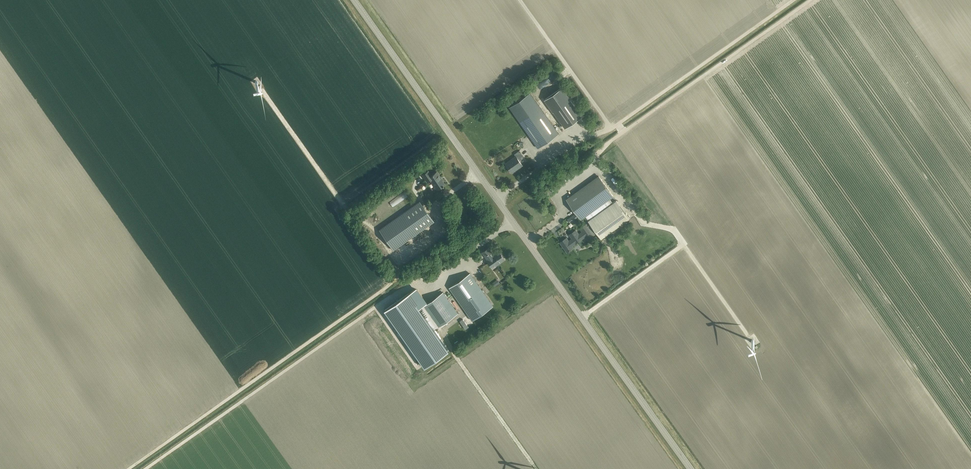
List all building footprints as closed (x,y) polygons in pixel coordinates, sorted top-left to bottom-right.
[(545,99),(565,128),(582,116),(562,88),(545,99)] [(530,94),(510,108),(538,147),(558,133),(530,94)] [(514,154),(516,156),(505,164),(512,173),(522,165),(518,159),(523,156),(519,150),(514,154)] [(430,180),(437,189),(442,186),(443,185),(444,184),(440,178),(441,178),(437,172),(431,175),(428,171),(422,175),(427,182),(430,180)] [(599,176),(567,199),(581,219),(613,196),(599,176)] [(616,200),(589,220),(602,238),(629,218),(616,200)] [(433,221),(419,202),(380,229),(393,249),(433,221)] [(579,234),(576,230),(569,235),(572,239),(569,241),(566,238),(560,242),(567,252),(573,248),(571,245),(575,242),(576,243),(582,239),(586,236),(588,239),(594,235),(590,229),(592,227),(590,224),(588,226),(586,224),(580,228),(582,232),(579,234)] [(494,255),(489,248),(482,252),(487,260),(491,266),(495,263),(496,265),(505,260),(501,255),(500,256),(498,252),(494,255)] [(450,288),(472,320),(492,306),(470,274),(450,288)] [(435,330),(438,328),(458,314),(443,293),(420,309),(409,293),(385,310),(425,368),(449,351),(435,330)] [(460,320),(457,322),(463,331),(466,329),(460,320)]
